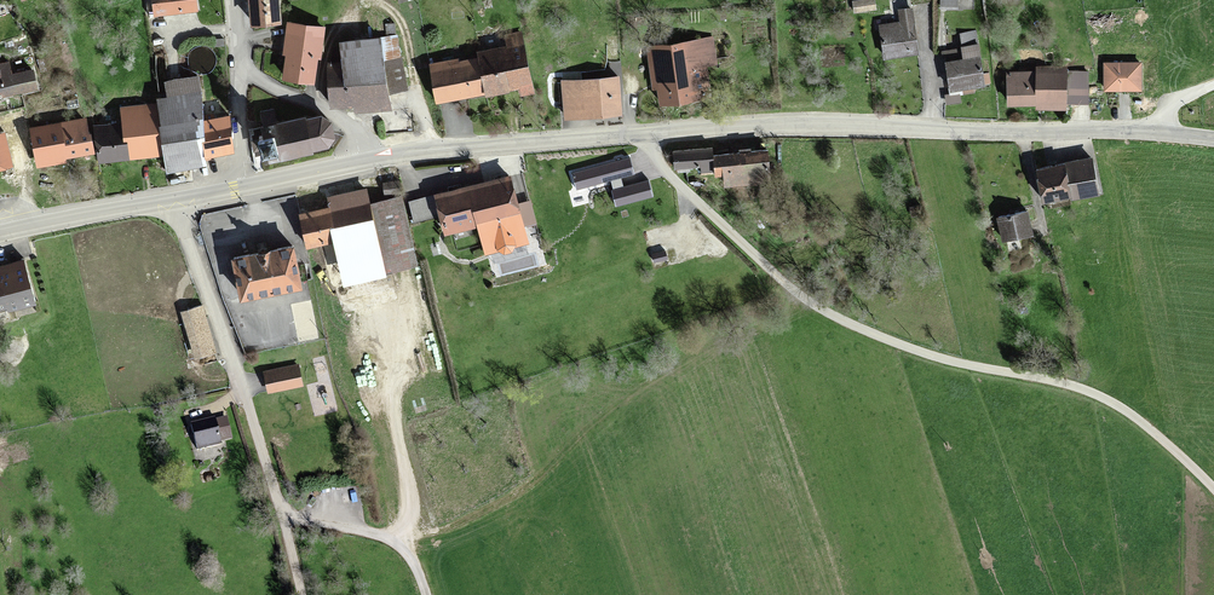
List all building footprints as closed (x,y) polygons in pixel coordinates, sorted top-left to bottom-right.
[(153,16),(194,12),(193,0),(152,0),(153,16)] [(249,27),(278,26),(278,0),(248,0),(249,27)] [(313,14),(328,19),(335,0),(317,0),(313,14)] [(878,22),(882,59),(916,55),(912,18),(878,22)] [(322,28),(286,24),(283,55),(286,55),(284,81),(311,84),(314,58),(318,59),(322,28)] [(396,38),(341,45),(343,65),(326,67),(331,108),(355,105),(356,113),(386,109),(384,96),(402,94),(396,38)] [(506,51),(429,71),(437,104),(516,85),(518,96),(532,93),(519,39),(504,42),(506,51)] [(710,40),(647,49),(653,90),(658,89),(660,103),(709,97),(705,64),(713,63),(710,40)] [(964,62),(946,64),(949,89),(982,85),(978,49),(962,51),(964,62)] [(1142,62),(1104,63),(1104,92),(1143,92),(1142,62)] [(0,67),(0,96),(33,91),(30,72),(8,76),(6,66),(0,67)] [(1036,73),(1007,73),(1006,106),(1034,106),(1034,110),(1065,110),(1065,104),(1065,74),(1065,70),(1036,69),(1036,73)] [(1065,74),(1065,104),(1085,105),(1085,74),(1065,74)] [(154,81),(156,106),(159,154),(164,169),(203,166),(202,157),(199,119),(197,78),(154,81)] [(617,78),(578,81),(580,115),(619,113),(617,78)] [(122,109),(123,120),(129,158),(159,154),(156,106),(122,109)] [(199,119),(202,157),(227,155),(224,117),(199,119)] [(305,119),(258,130),(261,140),(252,142),(256,157),(264,155),(267,166),(314,154),(326,151),(330,143),(330,135),(329,129),(327,122),(322,119),(317,118),(312,118),(305,119)] [(123,120),(92,125),(99,163),(129,158),(123,120)] [(83,122),(30,130),(35,160),(88,152),(83,122)] [(10,166),(4,134),(0,135),(0,168),(10,166)] [(715,139),(674,143),(676,167),(703,165),(704,172),(717,172),(716,150),(715,139)] [(770,145),(716,150),(717,172),(728,171),(729,186),(773,182),(770,145)] [(635,175),(630,158),(572,174),(577,190),(611,181),(613,190),(612,190),(616,207),(654,196),(649,180),(623,187),(621,178),(635,175)] [(1090,163),(1038,172),(1043,203),(1096,193),(1090,163)] [(508,176),(434,197),(445,234),(482,223),(489,251),(526,241),(508,176)] [(322,243),(332,285),(414,266),(398,199),(368,206),(364,192),(328,200),(330,208),(298,216),(305,247),(322,243)] [(1028,216),(997,220),(1000,241),(1031,237),(1028,216)] [(290,250),(233,262),(241,297),(298,285),(290,250)] [(30,301),(19,262),(0,267),(0,310),(30,301)] [(202,307),(189,310),(193,331),(206,328),(202,307)] [(296,366),(264,373),(268,394),(301,387),(296,366)] [(224,420),(192,427),(196,449),(229,442),(224,420)]
